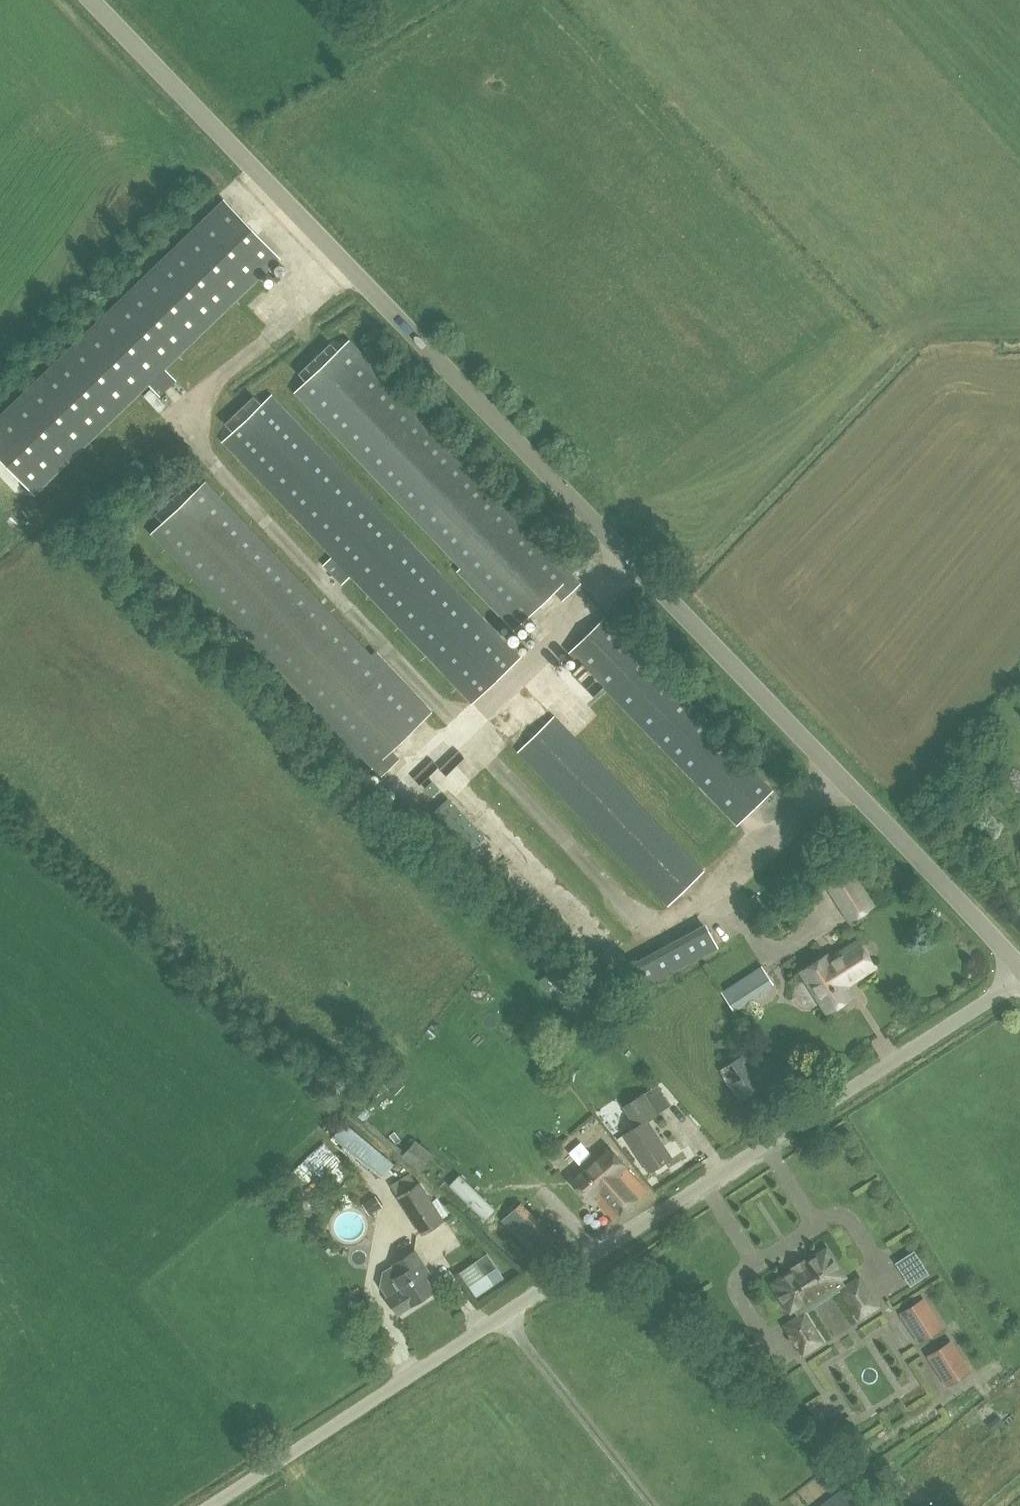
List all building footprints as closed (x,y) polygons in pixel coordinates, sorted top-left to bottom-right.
[(24,483),(34,493),(149,383),(160,395),(176,379),(165,368),(279,257),(224,200),(0,415),(0,475),(15,491),(24,483)] [(334,353),(325,344),(296,371),(304,381),(292,392),(459,569),(457,571),(511,628),(550,591),(559,601),(579,582),(570,574),(574,570),(517,510),(512,515),(347,340),(334,353)] [(470,704),(522,655),(273,393),(262,404),(253,394),(224,422),(233,432),(222,442),(470,704)] [(153,529),(384,773),(401,758),(393,749),(427,716),(203,482),(194,491),(186,483),(154,513),(162,521),(153,529)] [(735,825),(773,789),(606,616),(569,652),(735,825)] [(703,871),(553,717),(516,752),(667,907),(703,871)] [(592,905),(445,753),(405,792),(452,840),(464,828),(474,838),(469,843),(536,913),(551,899),(573,923),(592,905)] [(850,919),(873,905),(850,870),(828,885),(850,919)] [(707,929),(679,944),(689,962),(717,946),(707,929)] [(845,985),(874,966),(858,942),(829,960),(827,955),(802,971),(827,1011),(852,995),(845,985)] [(636,967),(646,985),(660,977),(651,959),(636,967)] [(773,983),(762,966),(720,993),(731,1010),(773,983)] [(865,1041),(879,1050),(885,1041),(872,1032),(865,1041)] [(740,1100),(764,1085),(743,1054),(720,1069),(740,1100)] [(656,1084),(644,1092),(658,1113),(670,1105),(656,1084)] [(634,1098),(623,1106),(630,1116),(637,1126),(625,1134),(648,1170),(671,1156),(648,1120),(658,1113),(644,1092),(634,1098)] [(376,1171),(388,1157),(341,1116),(329,1130),(376,1171)] [(419,1170),(433,1153),(415,1139),(402,1155),(419,1170)] [(301,1166),(321,1188),(346,1165),(325,1143),(301,1166)] [(592,1194),(613,1219),(647,1190),(611,1148),(572,1180),(587,1198),(592,1194)] [(387,1174),(391,1186),(408,1181),(405,1169),(387,1174)] [(450,1174),(441,1186),(477,1215),(486,1203),(450,1174)] [(397,1196),(403,1206),(422,1235),(445,1220),(420,1181),(397,1196)] [(536,1257),(557,1238),(520,1201),(501,1220),(536,1257)] [(398,1313),(434,1289),(426,1277),(430,1274),(414,1250),(394,1264),(401,1274),(395,1277),(402,1288),(388,1298),(398,1313)] [(794,1269),(775,1281),(793,1309),(799,1305),(835,1282),(841,1278),(823,1250),(805,1262),(803,1260),(793,1267),(794,1269)] [(504,1277),(487,1253),(475,1261),(484,1275),(469,1285),(476,1296),(504,1277)] [(859,1276),(846,1285),(840,1289),(858,1318),(878,1306),(859,1276)] [(943,1327),(924,1297),(899,1312),(919,1343),(943,1327)] [(804,1312),(798,1316),(784,1324),(803,1354),(822,1341),(804,1312)] [(880,1319),(895,1343),(905,1337),(890,1313),(880,1319)] [(927,1356),(946,1386),(971,1370),(951,1340),(927,1356)] [(820,1505),(873,1505),(855,1479),(820,1505)]
